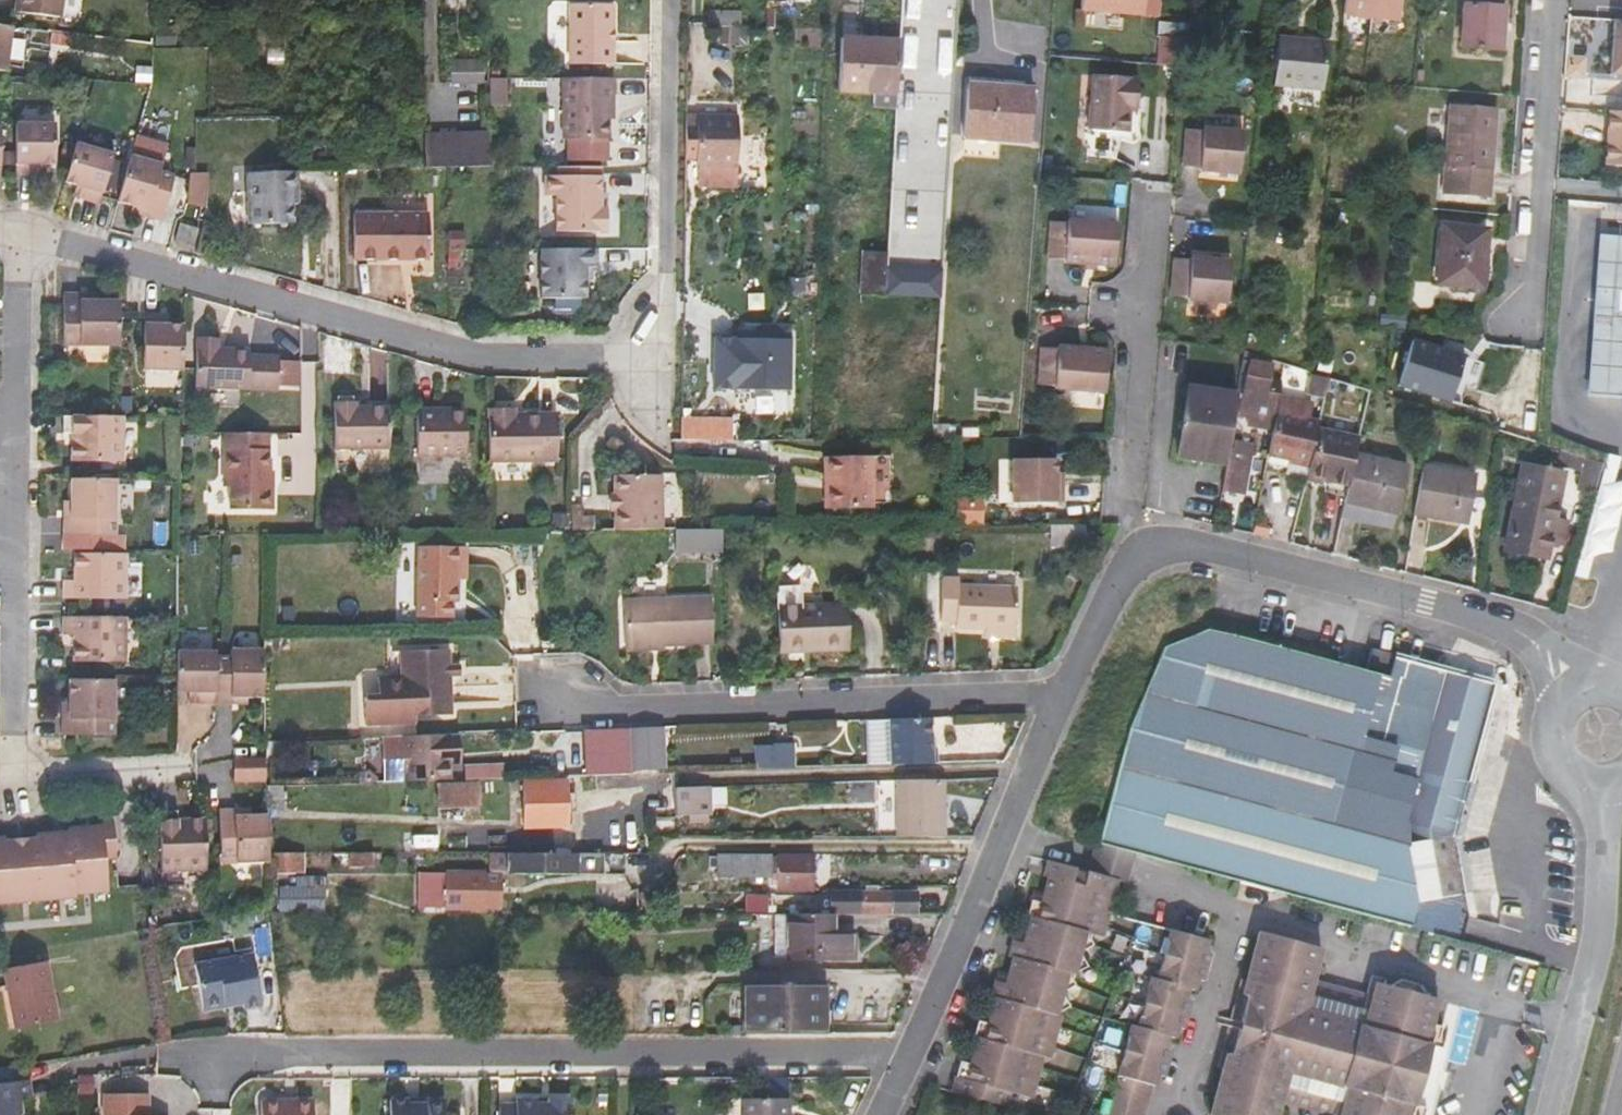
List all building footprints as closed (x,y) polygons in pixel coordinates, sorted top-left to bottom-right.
[(17,13),(61,19),(63,0),(19,0),(17,13)] [(1142,14),(1142,11),(1143,0),(1081,0),(1080,9),(1142,14)] [(1142,11),(1158,13),(1159,0),(1143,0),(1142,11)] [(1344,16),(1398,21),(1400,0),(1345,0),(1344,16)] [(1500,5),(1500,0),(1469,0),(1469,2),(1465,2),(1462,45),(1500,49),(1503,6),(1500,5)] [(573,66),(615,66),(615,7),(573,6),(573,66)] [(709,10),(709,27),(737,27),(737,11),(709,10)] [(1614,23),(1611,77),(1621,78),(1621,23),(1614,23)] [(13,27),(0,26),(0,71),(8,72),(13,27)] [(1278,37),(1275,84),(1299,86),(1304,39),(1278,37)] [(1322,88),(1326,40),(1304,39),(1299,86),(1322,88)] [(872,104),(894,105),(895,92),(897,44),(840,40),(837,89),(872,91),(872,104)] [(453,82),(484,81),(483,60),(452,60),(453,82)] [(1127,131),(1129,110),(1129,98),(1136,99),(1138,77),(1091,74),(1087,128),(1127,131)] [(489,106),(502,106),(502,79),(488,79),(489,106)] [(610,142),(610,121),(610,109),(614,109),(615,80),(566,80),(565,141),(610,142)] [(1003,92),(966,90),(963,137),(1029,141),(1033,90),(1004,88),(1003,92)] [(1486,197),(1493,107),(1451,103),(1444,194),(1486,197)] [(1607,113),(1605,136),(1611,137),(1609,168),(1621,169),(1621,114),(1607,113)] [(695,159),(695,163),(697,163),(737,163),(737,118),(696,117),(686,117),(686,126),(686,158),(695,159)] [(1203,126),(1203,128),(1186,127),(1183,164),(1199,165),(1199,168),(1238,171),(1242,129),(1203,126)] [(58,169),(59,129),(20,128),(19,179),(45,180),(46,170),(58,169)] [(490,166),(489,135),(424,137),(425,168),(450,167),(490,166)] [(103,209),(117,160),(79,149),(68,187),(80,191),(77,203),(103,209)] [(132,160),(120,207),(135,212),(150,216),(149,221),(165,225),(176,180),(162,176),(164,169),(132,160)] [(737,184),(737,163),(697,163),(697,184),(737,184)] [(604,208),(599,208),(599,194),(600,166),(557,166),(557,176),(544,177),(544,195),(555,196),(554,231),(603,231),(604,208)] [(292,204),(292,194),(296,193),(296,172),(290,172),(259,173),(247,173),(248,226),(292,224),(292,204)] [(190,208),(206,209),(207,175),(191,175),(190,208)] [(135,212),(134,217),(149,221),(150,216),(135,212)] [(429,214),(355,214),(354,259),(427,260),(429,214)] [(1064,261),(1115,265),(1118,222),(1067,219),(1067,221),(1051,220),(1048,257),(1064,258),(1064,261)] [(199,231),(193,249),(192,252),(203,255),(212,225),(202,222),(199,231)] [(180,224),(175,245),(188,248),(189,227),(180,224)] [(1486,231),(1442,226),(1437,284),(1481,288),(1486,231)] [(193,249),(199,231),(189,227),(188,248),(193,249)] [(1602,238),(1600,264),(1621,265),(1621,240),(1602,238)] [(540,301),(584,300),(584,281),(584,269),(590,269),(595,269),(596,251),(541,251),(540,301)] [(865,251),(863,295),(939,300),(940,273),(886,270),(887,252),(865,251)] [(1187,298),(1227,302),(1231,260),(1191,256),(1191,259),(1175,257),(1171,294),(1188,296),(1187,298)] [(1600,264),(1598,292),(1621,293),(1621,265),(1600,264)] [(1598,292),(1596,318),(1621,319),(1621,293),(1598,292)] [(99,301),(83,301),(83,294),(66,294),(64,345),(120,346),(122,301),(99,301)] [(183,371),(185,326),(171,325),(162,325),(163,315),(147,315),(145,370),(183,371)] [(171,325),(171,315),(163,315),(162,325),(171,325)] [(1596,318),(1594,343),(1621,346),(1621,319),(1596,318)] [(737,339),(792,339),(792,326),(763,326),(763,332),(737,332),(737,339)] [(717,339),(717,390),(792,390),(792,339),(737,339),(717,339)] [(1413,341),(1398,385),(1448,401),(1455,380),(1462,358),(1413,341)] [(1594,343),(1592,368),(1621,370),(1621,346),(1594,343)] [(1055,388),(1106,391),(1109,349),(1058,345),(1058,348),(1042,347),(1039,384),(1055,385),(1055,388)] [(220,352),(219,347),(199,346),(198,388),(296,391),(296,363),(281,362),(281,359),(252,357),(251,352),(220,352)] [(1271,369),(1262,367),(1264,358),(1244,352),(1240,371),(1247,372),(1239,413),(1247,415),(1247,423),(1272,429),(1278,397),(1281,384),(1269,381),(1271,369)] [(1621,394),(1621,381),(1621,370),(1592,368),(1590,391),(1621,394)] [(1309,372),(1305,394),(1324,399),(1329,378),(1309,372)] [(1456,404),(1463,382),(1455,380),(1448,401),(1456,404)] [(1187,387),(1174,456),(1225,464),(1227,447),(1236,395),(1187,387)] [(1272,429),(1267,457),(1309,466),(1317,431),(1318,424),(1305,420),(1309,403),(1278,397),(1272,429)] [(356,408),(356,403),(335,404),(335,449),(389,448),(389,408),(356,408)] [(415,455),(464,455),(464,408),(446,408),(446,412),(436,412),(436,408),(415,409),(415,455)] [(514,417),(514,409),(487,409),(487,461),(555,460),(555,414),(521,414),(522,417),(514,417)] [(72,462),(120,463),(122,417),(120,417),(64,417),(64,435),(72,436),(72,462)] [(735,440),(735,420),(685,421),(685,441),(735,440)] [(1353,456),(1357,440),(1317,431),(1309,466),(1306,478),(1326,483),(1325,492),(1344,497),(1353,456)] [(267,485),(267,472),(267,434),(223,434),(223,487),(230,487),(229,510),(271,510),(271,490),(267,485)] [(1235,440),(1234,449),(1227,447),(1225,464),(1220,491),(1238,495),(1248,442),(1235,440)] [(871,506),(870,455),(823,455),(824,507),(871,506)] [(1396,511),(1406,470),(1353,456),(1344,497),(1344,498),(1396,511)] [(1059,501),(1059,483),(1053,483),(1053,471),(1053,458),(1010,458),(1010,502),(1059,501)] [(1584,458),(1576,488),(1594,494),(1603,463),(1584,458)] [(1564,472),(1524,464),(1509,541),(1543,549),(1546,538),(1558,540),(1564,516),(1551,513),(1553,502),(1558,500),(1564,472)] [(1468,522),(1475,477),(1421,467),(1413,513),(1468,522)] [(615,496),(615,511),(616,529),(662,529),(661,474),(615,475),(615,496)] [(116,479),(71,479),(70,501),(70,518),(64,518),(63,534),(114,535),(116,479)] [(567,527),(567,513),(551,513),(550,527),(567,527)] [(1053,543),(1085,542),(1085,522),(1053,523),(1053,543)] [(677,527),(676,551),(721,552),(722,528),(677,527)] [(453,605),(456,604),(457,580),(457,565),(466,565),(466,547),(419,546),(417,618),(453,619),(453,605)] [(62,598),(122,598),(124,554),(73,553),(72,578),(62,578),(62,598)] [(457,580),(465,580),(466,565),(457,565),(457,580)] [(956,620),(956,626),(984,627),(1015,629),(1018,588),(958,584),(959,576),(943,575),(941,618),(956,620)] [(624,602),(625,644),(661,643),(712,641),(710,599),(624,602)] [(849,647),(848,606),(777,608),(778,648),(849,647)] [(72,662),(121,661),(122,617),(63,616),(62,633),(73,634),(72,662)] [(984,636),(1014,639),(1015,629),(984,627),(984,636)] [(1163,646),(1130,724),(1099,842),(1134,851),(1247,882),(1278,890),(1460,939),(1465,917),(1452,836),(1491,685),(1444,672),(1400,660),(1394,658),(1388,676),(1207,629),(1163,646)] [(626,652),(661,650),(661,643),(625,644),(626,652)] [(1386,670),(1390,653),(1372,649),(1367,666),(1386,670)] [(233,651),(233,655),(213,656),(214,704),(230,704),(230,700),(246,699),(263,698),(263,650),(233,651)] [(416,716),(450,715),(449,677),(449,667),(449,650),(402,652),(403,676),(379,678),(379,696),(365,696),(366,725),(405,724),(405,717),(416,716)] [(173,693),(187,692),(188,704),(214,704),(213,656),(213,652),(174,652),(173,679),(173,693)] [(460,677),(459,666),(449,667),(449,677),(460,677)] [(61,735),(113,735),(113,708),(114,679),(68,679),(67,702),(66,717),(61,717),(61,735)] [(890,719),(892,765),(931,764),(930,748),(929,717),(890,719)] [(449,734),(403,736),(405,781),(451,779),(451,766),(456,766),(454,734),(449,734)] [(608,774),(629,774),(629,736),(607,736),(608,765),(608,774)] [(793,743),(771,744),(772,768),(794,768),(793,743)] [(938,748),(930,748),(931,764),(939,764),(938,748)] [(236,756),(235,779),(265,781),(267,758),(236,756)] [(608,774),(608,765),(594,765),(594,775),(608,774)] [(898,837),(942,837),(941,778),(897,780),(898,837)] [(566,794),(565,782),(524,783),(525,846),(552,846),(552,828),(567,828),(566,813),(574,813),(574,795),(566,794)] [(477,802),(476,784),(438,785),(439,802),(477,802)] [(269,810),(282,809),(282,785),(268,785),(269,810)] [(674,817),(707,817),(706,786),(674,787),(674,817)] [(236,857),(237,865),(269,863),(266,814),(252,815),(237,816),(236,811),(219,811),(223,857),(236,857)] [(161,813),(162,869),(208,868),(208,847),(206,817),(178,820),(178,812),(161,813)] [(15,834),(0,836),(0,902),(85,895),(85,892),(117,889),(114,857),(126,856),(123,817),(111,818),(112,823),(79,826),(79,829),(47,832),(47,835),(16,838),(15,834)] [(1092,872),(1117,879),(1126,882),(1134,851),(1099,842),(1092,872)] [(302,852),(271,852),(272,873),(302,873),(302,852)] [(349,866),(372,866),(372,852),(350,852),(349,866)] [(574,853),(507,853),(507,868),(574,867),(574,853)] [(768,880),(777,881),(778,892),(812,892),(812,859),(776,859),(776,866),(767,866),(768,859),(718,859),(718,876),(768,876),(768,880)] [(1078,868),(1048,859),(1046,867),(1077,875),(1078,868)] [(574,867),(507,868),(507,875),(574,876),(574,867)] [(988,1057),(985,1067),(972,1063),(962,1061),(953,1092),(1006,1106),(1011,1091),(1026,1095),(1030,1080),(1027,1073),(1025,1070),(1038,1062),(1035,1056),(1037,1052),(1050,1045),(1044,1033),(1058,1025),(1054,1018),(1056,1010),(1070,1003),(1061,987),(1073,981),(1069,972),(1071,965),(1084,958),(1076,944),(1085,940),(1091,936),(1087,929),(1090,923),(1101,916),(1095,905),(1110,900),(1115,885),(1088,878),(1077,875),(1046,867),(1044,875),(1049,877),(1043,893),(1055,897),(1053,906),(1041,902),(1032,899),(1027,916),(1031,917),(1029,925),(1027,933),(1039,937),(1036,947),(1023,943),(1014,940),(1009,955),(1013,956),(1010,969),(1021,974),(1018,986),(1006,982),(997,980),(992,995),(997,997),(994,1011),(1007,1015),(1004,1026),(990,1022),(980,1019),(976,1035),(980,1037),(975,1052),(988,1057)] [(1090,871),(1078,868),(1077,875),(1088,878),(1090,871)] [(1117,879),(1092,872),(1090,871),(1088,878),(1115,885),(1117,879)] [(482,887),(494,887),(495,875),(433,874),(433,893),(444,893),(445,907),(482,907),(482,887)] [(322,908),(322,886),(298,886),(297,893),(281,893),(281,908),(322,908)] [(830,909),(914,907),(914,891),(876,891),(864,891),(830,892),(830,909)] [(636,914),(654,915),(654,892),(636,892),(636,914)] [(1043,893),(1041,902),(1053,906),(1055,897),(1043,893)] [(765,912),(765,895),(748,895),(747,912),(765,912)] [(789,956),(789,915),(775,915),(776,956),(789,956)] [(789,915),(789,956),(789,958),(850,958),(850,938),(830,938),(830,915),(789,915)] [(1115,1098),(1110,1114),(1146,1114),(1148,1107),(1150,1100),(1156,1100),(1164,1076),(1169,1078),(1177,1050),(1171,1047),(1174,1038),(1180,1039),(1183,1030),(1188,1031),(1197,1002),(1191,999),(1193,990),(1197,990),(1200,979),(1208,981),(1211,972),(1216,953),(1208,950),(1211,939),(1173,929),(1165,960),(1160,981),(1154,980),(1141,1030),(1134,1027),(1120,1078),(1125,1079),(1122,1091),(1116,1091),(1115,1098)] [(1410,1102),(1417,1103),(1434,1039),(1428,1037),(1432,1022),(1434,1014),(1425,995),(1417,983),(1405,979),(1392,987),(1379,983),(1376,996),(1367,994),(1312,978),(1320,949),(1259,932),(1247,979),(1241,979),(1241,980),(1230,1018),(1228,1027),(1217,1067),(1224,1069),(1211,1114),(1277,1114),(1279,1105),(1318,1114),(1407,1114),(1410,1102)] [(1027,933),(1023,943),(1036,947),(1039,937),(1027,933)] [(260,1005),(250,956),(193,967),(201,1007),(205,1010),(220,1008),(224,1003),(242,1000),(244,1008),(260,1005)] [(54,1020),(45,960),(1,968),(11,1027),(54,1020)] [(1010,969),(1006,982),(1018,986),(1021,974),(1010,969)] [(1379,983),(1371,981),(1367,994),(1376,996),(1379,983)] [(822,984),(745,984),(745,1034),(822,1034),(822,984)] [(1434,1014),(1438,1000),(1425,995),(1434,1014)] [(994,1011),(990,1022),(1004,1026),(1007,1015),(994,1011)] [(1217,1015),(1215,1023),(1228,1027),(1230,1018),(1217,1015)] [(1444,1042),(1447,1033),(1449,1028),(1432,1022),(1428,1037),(1434,1039),(1444,1042)] [(988,1057),(975,1052),(972,1063),(985,1067),(988,1057)] [(0,1067),(0,1079),(28,1078),(28,1066),(0,1067)] [(30,1100),(28,1081),(0,1085),(0,1110),(21,1110),(20,1103),(30,1100)] [(90,1098),(90,1082),(77,1082),(77,1098),(90,1098)] [(148,1096),(104,1096),(104,1109),(148,1108),(148,1096)] [(744,1099),(744,1114),(787,1114),(787,1098),(744,1099)] [(570,1102),(549,1103),(536,1103),(516,1103),(500,1103),(500,1114),(570,1114),(570,1102)] [(1427,1106),(1417,1103),(1410,1102),(1407,1114),(1425,1114),(1427,1106)] [(444,1104),(390,1105),(390,1114),(444,1114),(444,1104)] [(261,1107),(261,1114),(312,1114),(312,1106),(261,1107)]
